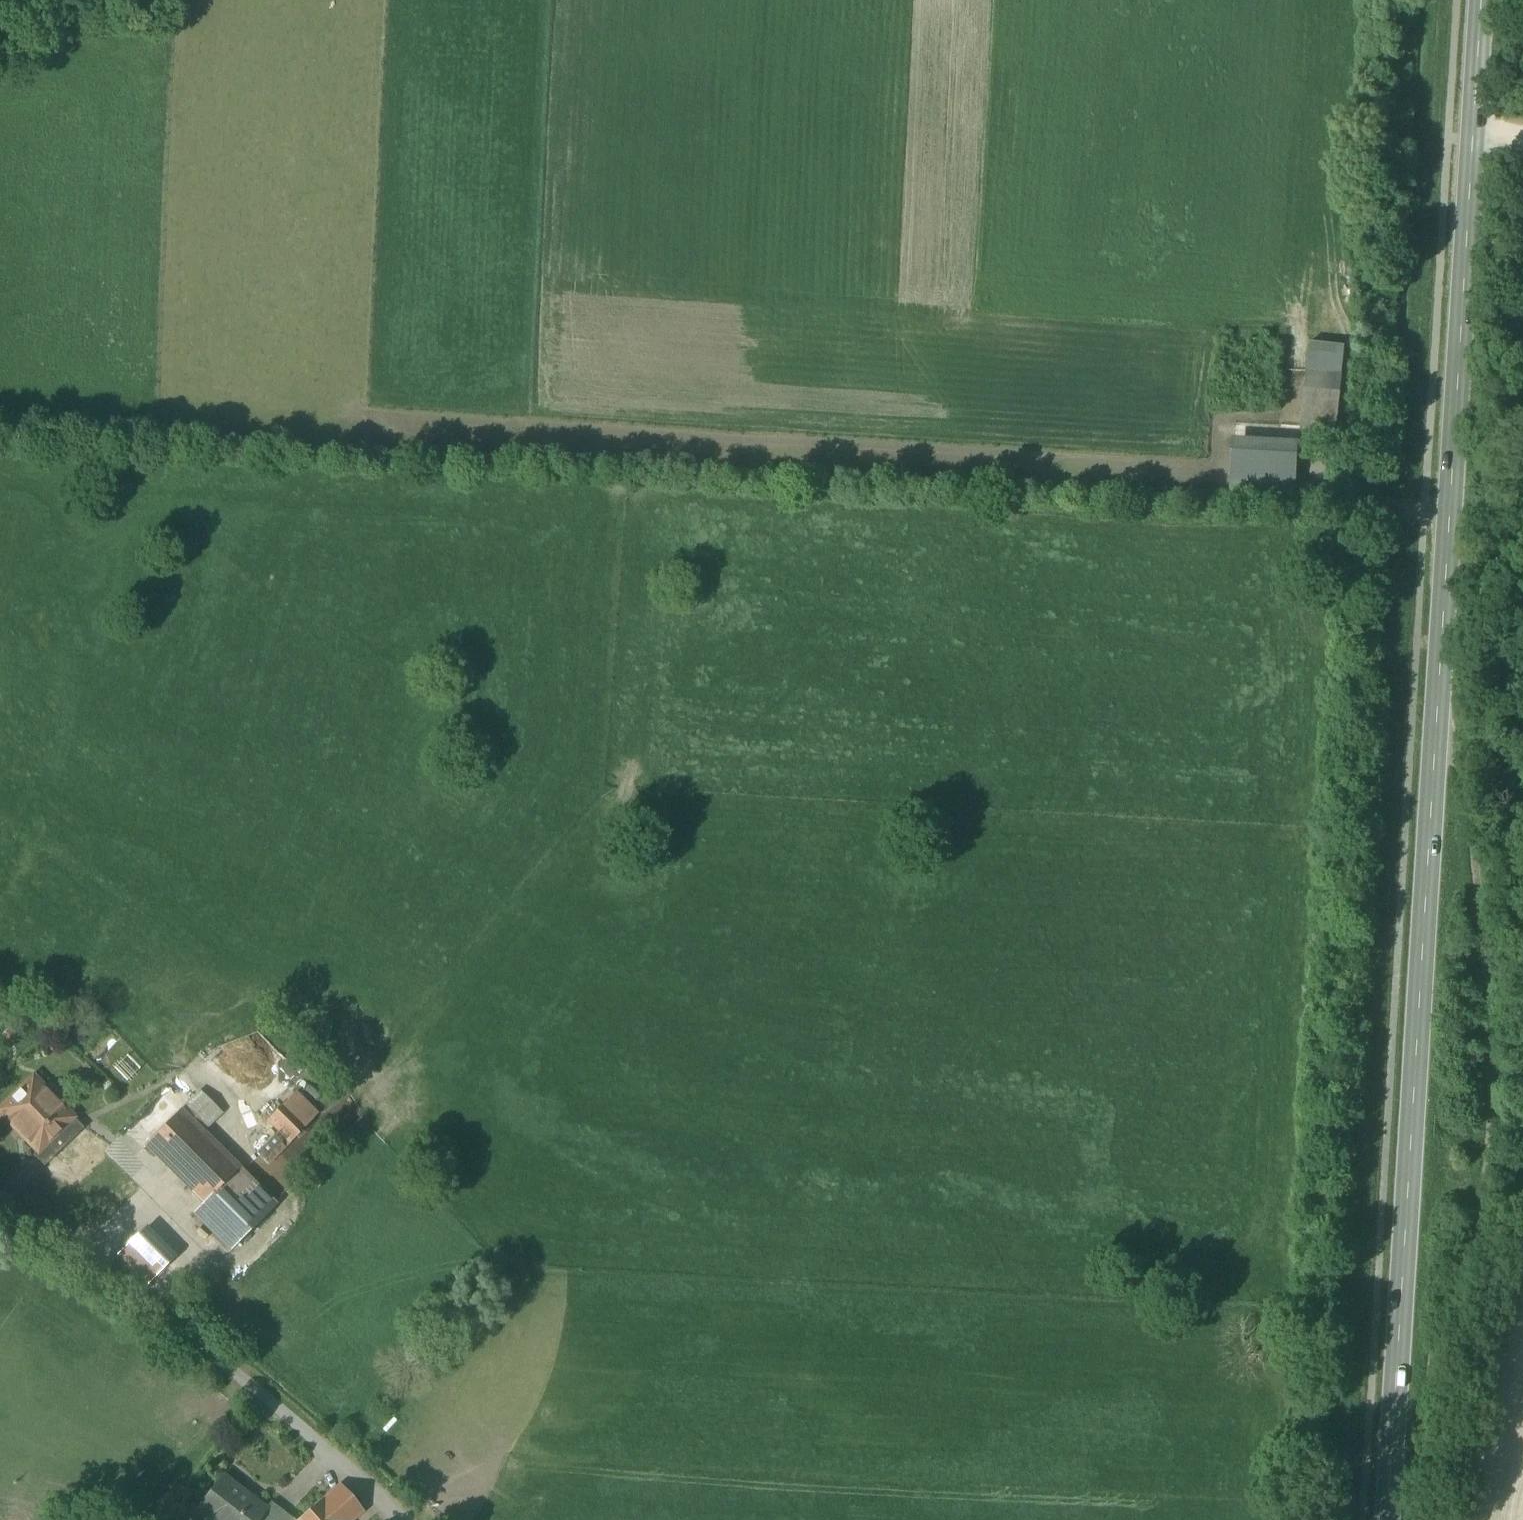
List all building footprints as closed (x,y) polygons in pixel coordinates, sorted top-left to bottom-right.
[(1342,374),(1307,371),(1302,427),(1337,430),(1342,374)] [(1236,436),(1234,498),(1302,500),(1303,438),(1236,436)] [(0,1110),(0,1113),(38,1152),(51,1139),(62,1151),(84,1129),(33,1077),(0,1110)] [(200,1091),(147,1145),(205,1203),(194,1215),(230,1250),(276,1205),(203,1133),(223,1113),(200,1091)] [(295,1094),(269,1121),(280,1131),(257,1155),(268,1165),(317,1115),(295,1094)] [(133,1178),(85,1128),(84,1129),(62,1151),(55,1157),(75,1178),(69,1184),(97,1213),(133,1178)] [(168,1265),(139,1235),(119,1254),(148,1284),(168,1265)] [(198,1509),(212,1519),(295,1519),(271,1502),(266,1510),(221,1477),(198,1509)] [(337,1519),(353,1519),(362,1512),(340,1486),(322,1502),(337,1519)] [(322,1502),(301,1519),(337,1519),(322,1502)]
